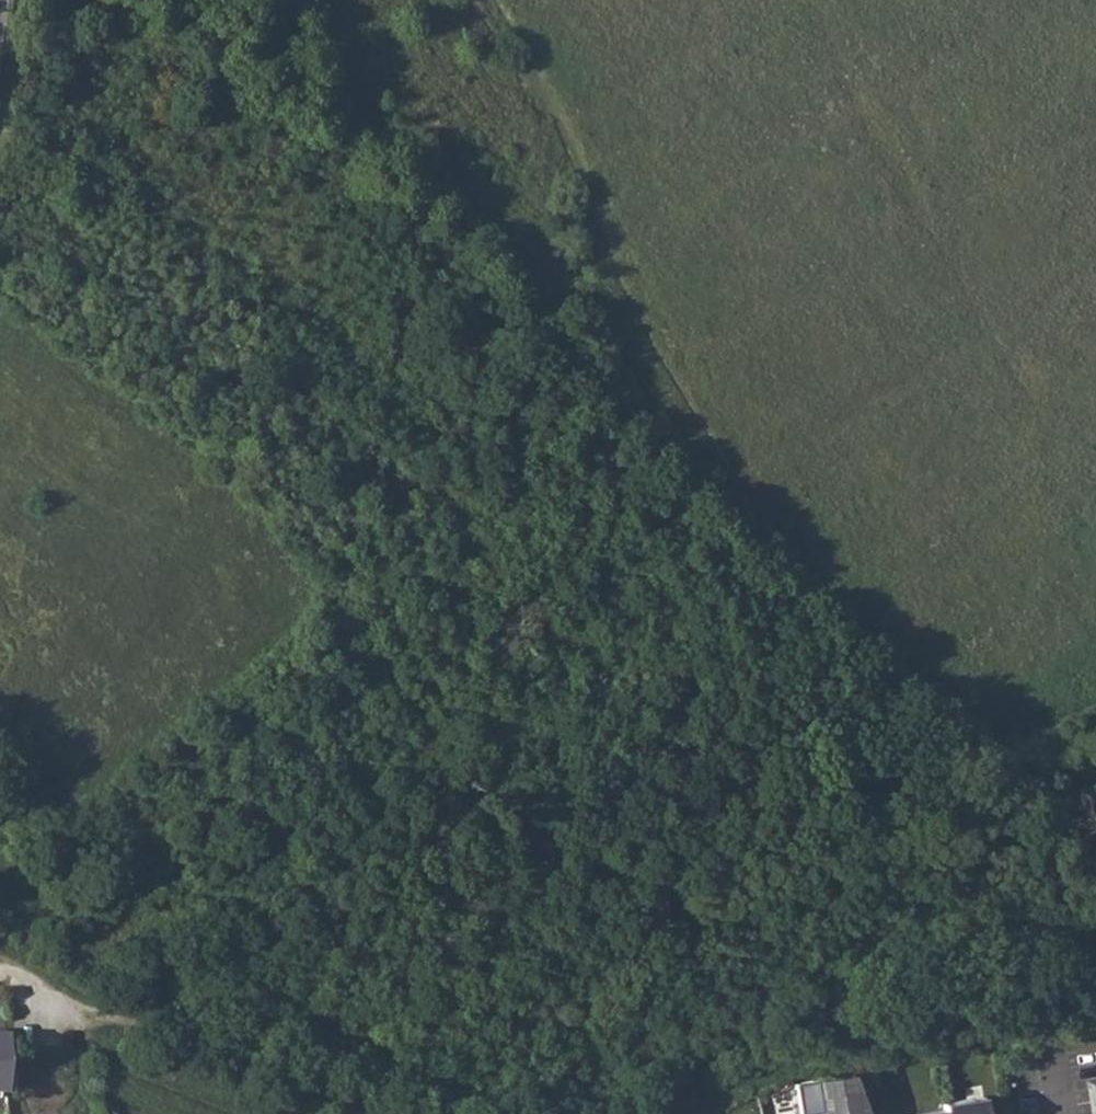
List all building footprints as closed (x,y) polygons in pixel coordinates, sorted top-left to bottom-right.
[(9,1035),(0,1034),(0,1093),(9,1093),(9,1035)] [(819,1094),(856,1087),(851,1072),(816,1078),(819,1094)] [(1088,1078),(1093,1113),(1095,1113),(1095,1077),(1088,1078)] [(822,1113),(865,1113),(865,1110),(856,1087),(819,1094),(821,1110),(822,1113)] [(944,1113),(986,1113),(983,1095),(942,1102),(943,1107),(944,1113)]
